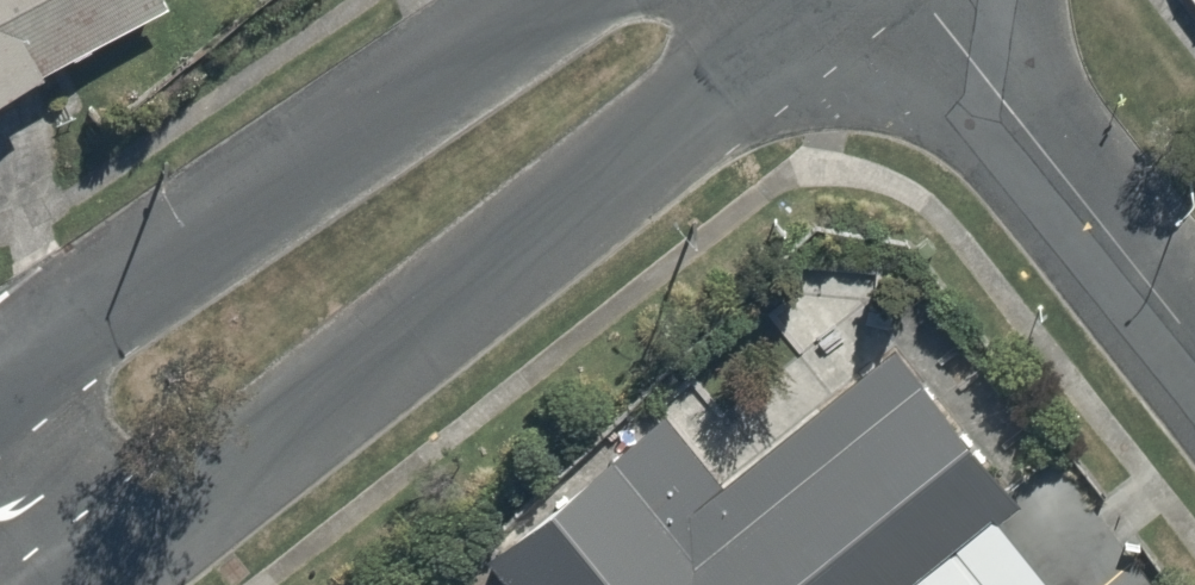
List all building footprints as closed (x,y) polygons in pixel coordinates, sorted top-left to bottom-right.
[(181,0),(0,0),(0,93),(181,0)] [(485,555),(510,584),(1048,584),(999,517),(1019,500),(893,345),(724,482),(666,410),(485,555)]
